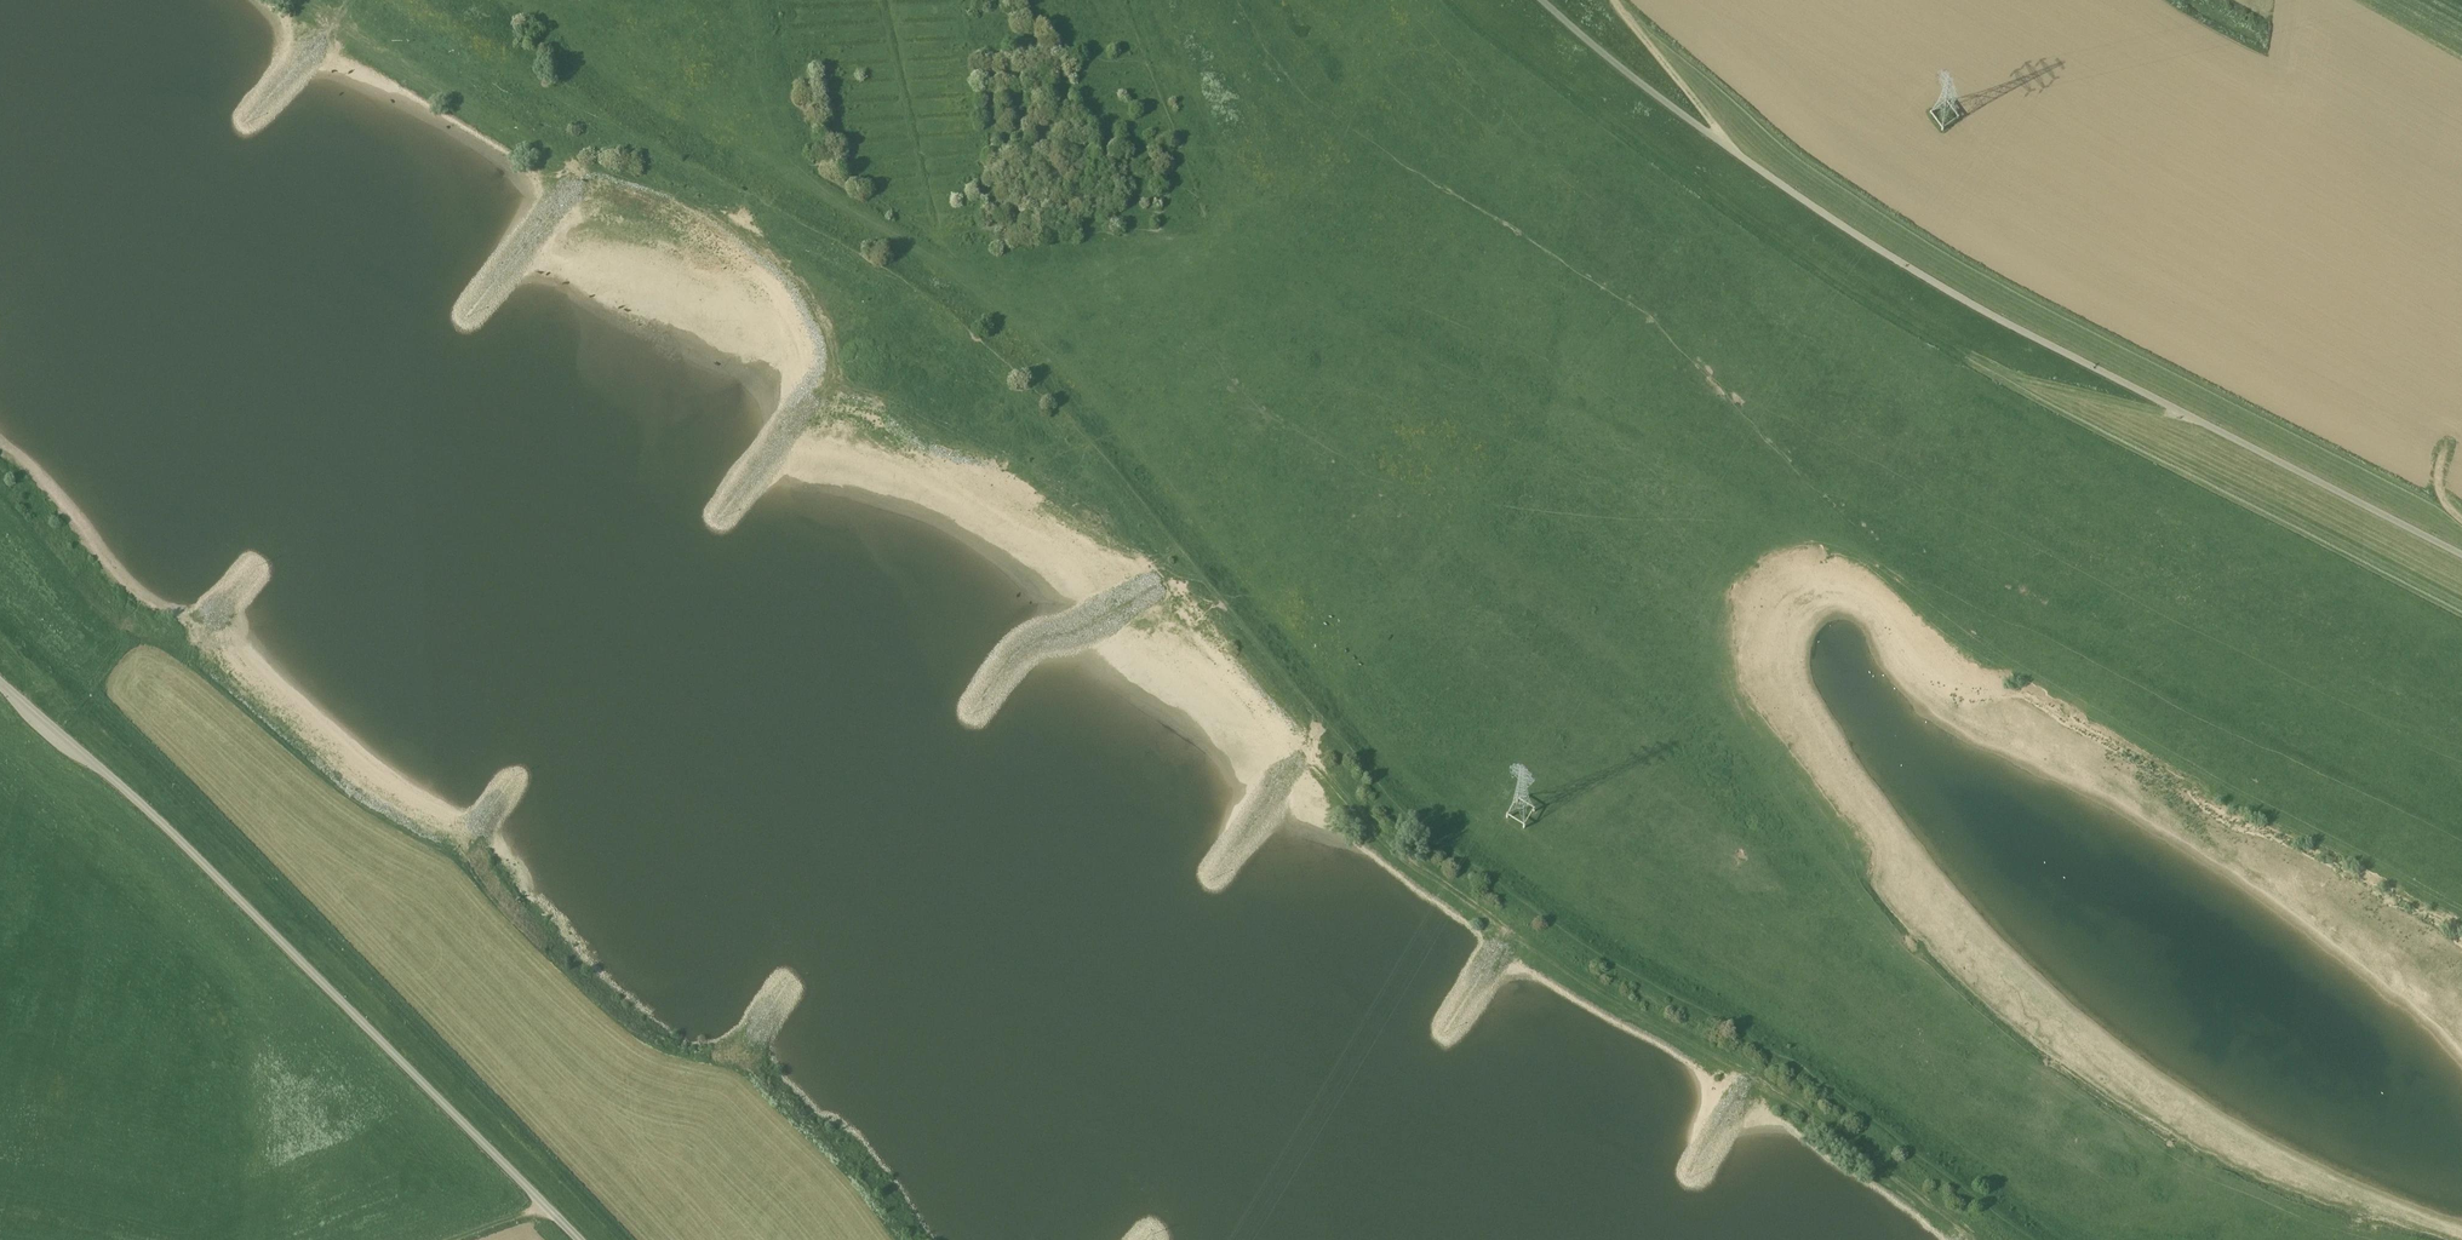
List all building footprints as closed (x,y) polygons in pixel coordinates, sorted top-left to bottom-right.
[(1943,130),(1959,117),(1946,102),(1931,114),(1943,130)]
